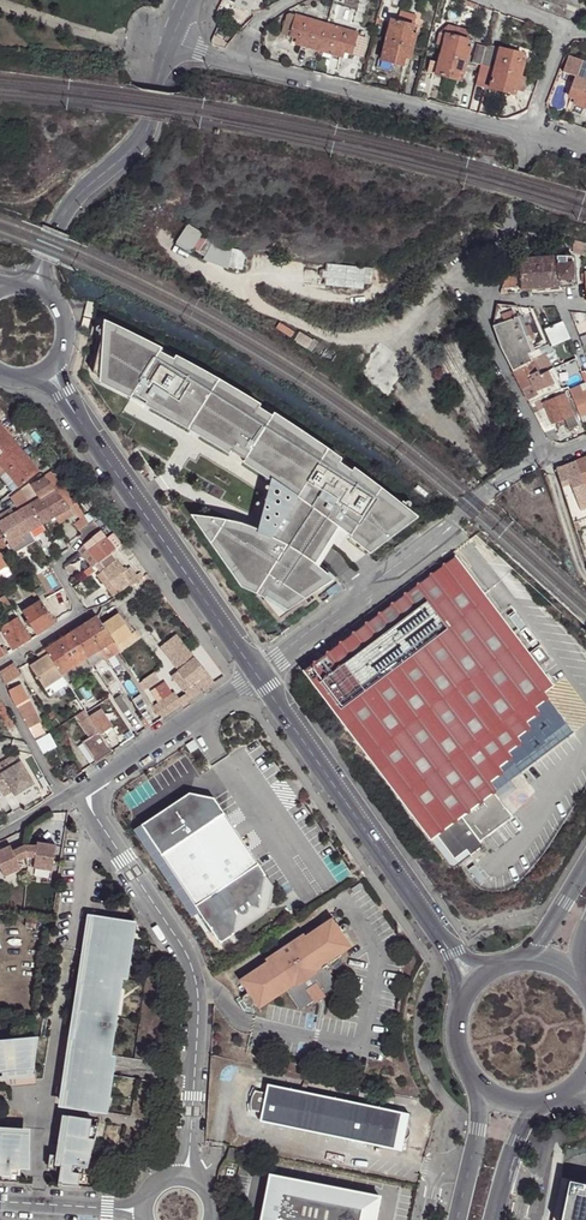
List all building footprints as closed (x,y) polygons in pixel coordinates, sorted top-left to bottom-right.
[(403,12),(400,23),(414,26),(417,16),(403,12)] [(292,32),(297,16),(291,15),(288,16),(283,34),(290,37),(292,32)] [(327,25),(297,16),(292,32),(298,34),(297,39),(296,44),(319,51),(327,25)] [(393,21),(387,40),(414,48),(417,35),(412,33),(414,26),(400,23),(393,21)] [(342,23),(341,29),(351,32),(352,26),(342,23)] [(341,29),(327,25),(319,51),(342,58),(344,53),(346,49),(352,50),(356,37),(357,35),(357,34),(351,32),(341,29)] [(449,26),(442,33),(447,34),(467,40),(470,31),(449,26)] [(444,45),(442,55),(466,61),(470,49),(466,48),(467,40),(447,34),(444,45)] [(366,39),(356,37),(352,50),(350,55),(360,58),(366,39)] [(414,48),(387,40),(382,60),(403,66),(405,59),(410,60),(414,48)] [(472,63),(481,65),(486,47),(477,45),(472,63)] [(481,65),(495,69),(500,49),(486,45),(486,47),(481,65)] [(500,49),(495,69),(521,76),(524,63),(521,61),(522,55),(500,49)] [(466,61),(442,55),(436,75),(457,80),(460,73),(463,74),(466,61)] [(571,94),(577,96),(576,100),(574,105),(585,108),(585,63),(569,58),(563,74),(576,78),(571,94)] [(495,69),(481,65),(475,84),(491,88),(495,69)] [(521,76),(495,69),(491,88),(512,94),(514,87),(518,88),(521,76)] [(528,77),(521,76),(518,88),(524,89),(528,77)] [(191,256),(204,234),(186,224),(173,246),(191,256)] [(212,241),(204,260),(223,268),(231,249),(212,241)] [(518,260),(520,285),(521,288),(576,284),(574,255),(555,255),(518,258),(518,260)] [(510,261),(502,288),(520,285),(518,260),(510,261)] [(326,264),(324,285),(373,288),(374,268),(326,264)] [(96,303),(87,300),(84,316),(92,318),(96,303)] [(492,322),(494,326),(519,316),(514,305),(498,304),(492,322)] [(507,360),(513,370),(531,361),(533,360),(540,356),(542,355),(540,350),(539,347),(532,351),(519,316),(494,326),(496,338),(507,360)] [(91,319),(84,317),(81,327),(88,329),(91,319)] [(160,345),(105,317),(93,367),(101,371),(101,375),(131,391),(132,389),(145,398),(144,399),(188,423),(229,448),(230,446),(243,454),(242,456),(296,492),(273,535),(256,527),(236,521),(212,515),(195,513),(243,580),(253,586),(265,594),(263,597),(279,616),(320,587),(319,583),(333,577),(316,561),(340,525),(371,549),(416,516),(381,488),(355,468),(353,470),(341,461),(342,459),(341,458),(306,434),(273,412),(272,413),(259,405),(260,404),(251,398),(222,381),(186,360),(173,353),(172,354),(159,347),(160,345)] [(550,346),(569,340),(563,322),(544,328),(550,346)] [(360,367),(354,375),(383,397),(406,368),(372,342),(356,363),(360,367)] [(547,347),(540,350),(542,355),(550,351),(547,347)] [(547,371),(540,356),(533,360),(540,374),(547,371)] [(513,370),(528,399),(548,391),(540,374),(533,360),(531,361),(513,370)] [(569,389),(573,395),(584,390),(581,384),(569,389)] [(568,399),(573,396),(573,395),(569,389),(569,387),(530,404),(545,430),(554,425),(553,423),(544,402),(565,393),(568,399)] [(584,390),(573,395),(573,396),(576,405),(581,415),(585,413),(585,389),(584,390)] [(544,402),(553,423),(565,417),(574,414),(571,407),(568,399),(565,393),(544,402)] [(576,420),(582,418),(581,415),(576,405),(571,407),(574,414),(576,420)] [(574,414),(565,417),(567,423),(570,429),(579,425),(576,420),(574,414)] [(553,423),(554,425),(555,427),(567,423),(565,417),(553,423)] [(38,472),(0,425),(0,463),(19,487),(38,472)] [(549,440),(551,441),(558,436),(555,427),(554,425),(545,430),(549,440)] [(576,461),(585,486),(585,485),(585,457),(576,461)] [(556,469),(571,514),(580,512),(585,509),(585,485),(585,486),(576,461),(556,469)] [(19,487),(0,463),(0,478),(12,493),(19,487)] [(44,476),(46,478),(65,502),(72,499),(50,471),(44,476)] [(39,482),(32,486),(39,500),(40,501),(47,497),(54,517),(70,508),(65,502),(46,478),(44,479),(39,482)] [(31,484),(21,491),(31,505),(39,500),(32,486),(31,484)] [(12,498),(16,507),(19,512),(31,505),(21,491),(12,498)] [(39,500),(31,505),(42,525),(54,517),(47,497),(40,501),(39,500)] [(73,506),(81,519),(85,515),(78,503),(74,497),(72,499),(65,502),(70,508),(73,506)] [(31,505),(19,512),(30,531),(42,525),(31,505)] [(70,508),(54,517),(58,524),(75,514),(70,508)] [(1,522),(14,515),(11,510),(0,516),(0,521),(1,522)] [(0,523),(0,529),(9,544),(30,531),(19,512),(14,515),(1,522),(0,523)] [(81,519),(75,523),(79,529),(81,531),(92,524),(85,515),(81,519)] [(95,523),(92,524),(101,534),(110,544),(118,553),(119,552),(95,523)] [(81,531),(80,532),(82,535),(87,541),(96,536),(101,534),(92,524),(81,531)] [(110,544),(101,534),(96,536),(87,541),(85,542),(86,543),(85,544),(99,564),(100,563),(115,554),(118,553),(110,544)] [(9,550),(2,538),(0,539),(0,549),(3,553),(9,550)] [(119,560),(115,554),(100,563),(106,570),(119,560)] [(545,693),(554,684),(457,554),(303,668),(450,863),(455,864),(483,844),(482,840),(515,815),(496,789),(490,781),(504,771),(500,765),(512,755),(510,751),(522,741),(518,736),(530,727),(527,722),(539,713),(536,708),(549,698),(545,693)] [(127,570),(119,560),(106,570),(103,572),(120,593),(130,585),(132,588),(140,582),(130,568),(127,570)] [(120,593),(103,572),(97,578),(114,598),(120,593)] [(37,604),(41,602),(33,590),(30,592),(37,604)] [(5,597),(1,600),(9,615),(15,612),(5,597)] [(145,597),(140,601),(144,606),(149,601),(145,597)] [(36,636),(54,625),(41,602),(37,604),(23,613),(36,636)] [(119,615),(104,624),(116,644),(132,634),(119,615)] [(100,651),(113,642),(97,617),(84,625),(100,651)] [(31,639),(19,619),(1,629),(14,650),(31,639)] [(84,625),(71,633),(87,659),(100,651),(84,625)] [(132,634),(116,644),(120,649),(139,637),(135,632),(132,634)] [(87,659),(71,633),(46,650),(62,675),(87,659)] [(214,683),(178,634),(165,643),(172,651),(167,654),(179,670),(173,674),(186,693),(179,697),(175,691),(154,706),(161,718),(180,706),(196,695),(206,688),(214,683)] [(106,660),(119,651),(113,642),(100,651),(106,660)] [(165,643),(161,646),(167,654),(172,651),(165,643)] [(5,647),(0,650),(0,651),(3,656),(8,653),(5,647)] [(52,683),(63,676),(62,675),(46,650),(36,655),(39,660),(30,666),(44,688),(52,683)] [(100,651),(87,659),(93,668),(106,660),(100,651)] [(93,668),(87,659),(62,675),(63,676),(66,681),(68,684),(93,668)] [(21,674),(14,662),(0,672),(5,683),(15,676),(16,677),(21,674)] [(154,672),(142,679),(147,687),(159,680),(154,672)] [(55,688),(66,681),(63,676),(52,683),(55,688)] [(561,693),(554,684),(545,693),(549,698),(536,708),(539,713),(527,722),(530,727),(518,736),(522,741),(510,751),(512,755),(500,765),(504,771),(490,781),(496,789),(510,779),(506,775),(520,766),(515,759),(529,750),(525,745),(537,736),(533,731),(546,722),(541,715),(554,706),(551,700),(561,693)] [(21,693),(11,698),(16,707),(26,701),(21,693)] [(140,697),(133,702),(142,716),(150,712),(140,697)] [(121,698),(115,701),(125,716),(130,712),(121,698)] [(26,701),(16,707),(24,721),(34,715),(26,701)] [(2,702),(0,703),(0,714),(9,731),(16,727),(2,702)] [(99,731),(101,735),(105,732),(112,728),(100,709),(89,716),(99,731)] [(151,714),(145,719),(150,726),(156,722),(151,714)] [(24,721),(29,729),(39,724),(34,715),(24,721)] [(145,719),(144,719),(141,721),(145,729),(150,726),(145,719)] [(137,735),(132,727),(127,730),(122,733),(127,741),(137,735)] [(99,731),(83,742),(96,762),(112,751),(104,740),(101,735),(99,731)] [(5,780),(14,796),(34,784),(20,762),(1,773),(0,771),(0,783),(5,780)] [(272,887),(223,814),(161,855),(219,943),(268,910),(272,887)] [(0,848),(0,873),(0,874),(25,866),(28,867),(52,871),(55,846),(37,843),(36,846),(24,846),(12,850),(10,844),(0,848)] [(124,933),(123,920),(94,915),(92,925),(107,927),(106,937),(91,935),(87,934),(86,937),(88,945),(92,945),(88,973),(105,976),(104,986),(85,984),(84,994),(81,1011),(111,1016),(113,1002),(115,988),(105,986),(107,976),(116,978),(117,971),(122,971),(124,959),(119,958),(123,933),(124,933)] [(318,991),(321,995),(334,987),(335,982),(323,965),(350,947),(331,918),(304,936),(302,934),(264,959),(265,962),(238,980),(258,1009),(285,991),(296,1008),(301,1009),(314,1000),(311,996),(318,991)] [(92,925),(91,935),(106,937),(107,927),(92,925)] [(81,983),(85,984),(104,986),(105,976),(88,973),(84,972),(82,976),(79,983),(81,983)] [(115,988),(116,978),(107,976),(105,986),(115,988)] [(314,1000),(321,995),(318,991),(311,996),(314,1000)] [(119,1003),(113,1002),(111,1016),(117,1017),(119,1003)] [(108,1030),(111,1016),(81,1011),(78,1029),(77,1039),(95,1042),(94,1053),(73,1049),(69,1077),(89,1080),(87,1091),(67,1088),(66,1098),(65,1107),(101,1112),(103,1100),(98,1099),(99,1093),(104,1094),(105,1084),(107,1074),(109,1062),(103,1061),(105,1054),(95,1053),(97,1043),(106,1044),(108,1030)] [(117,1017),(111,1016),(108,1030),(115,1031),(117,1017)] [(35,1067),(34,1052),(36,1036),(0,1040),(0,1070),(8,1070),(16,1069),(35,1067)] [(72,1049),(73,1049),(94,1053),(95,1042),(77,1039),(72,1039),(71,1038),(71,1042),(72,1049)] [(105,1054),(106,1044),(97,1043),(95,1053),(105,1054)] [(63,1087),(67,1088),(87,1091),(89,1080),(69,1077),(67,1077),(66,1080),(63,1087)] [(262,1122),(351,1140),(353,1130),(345,1129),(350,1102),(270,1086),(268,1093),(267,1100),(275,1102),(272,1115),(264,1114),(262,1122)] [(251,1111),(264,1114),(272,1115),(275,1102),(267,1100),(268,1093),(256,1090),(252,1101),(251,1111)] [(109,1100),(103,1100),(101,1112),(107,1113),(109,1100)] [(353,1130),(351,1140),(397,1150),(399,1141),(400,1141),(405,1142),(409,1140),(412,1136),(413,1132),(411,1127),(407,1124),(403,1123),(405,1114),(350,1102),(345,1129),(353,1130)] [(59,1185),(60,1185),(60,1182),(63,1182),(63,1184),(80,1185),(81,1172),(73,1171),(74,1165),(84,1167),(88,1167),(97,1130),(90,1129),(91,1119),(68,1115),(66,1134),(62,1163),(59,1185)] [(100,1120),(91,1119),(90,1129),(97,1130),(100,1120)] [(19,1174),(22,1134),(0,1133),(0,1173),(19,1174)] [(59,1152),(60,1145),(52,1144),(51,1151),(59,1152)] [(58,1160),(59,1152),(51,1151),(50,1159),(58,1160)] [(557,1177),(548,1219),(585,1219),(585,1158),(580,1157),(575,1181),(557,1177)] [(270,1176),(261,1219),(375,1219),(379,1198),(270,1176)]
